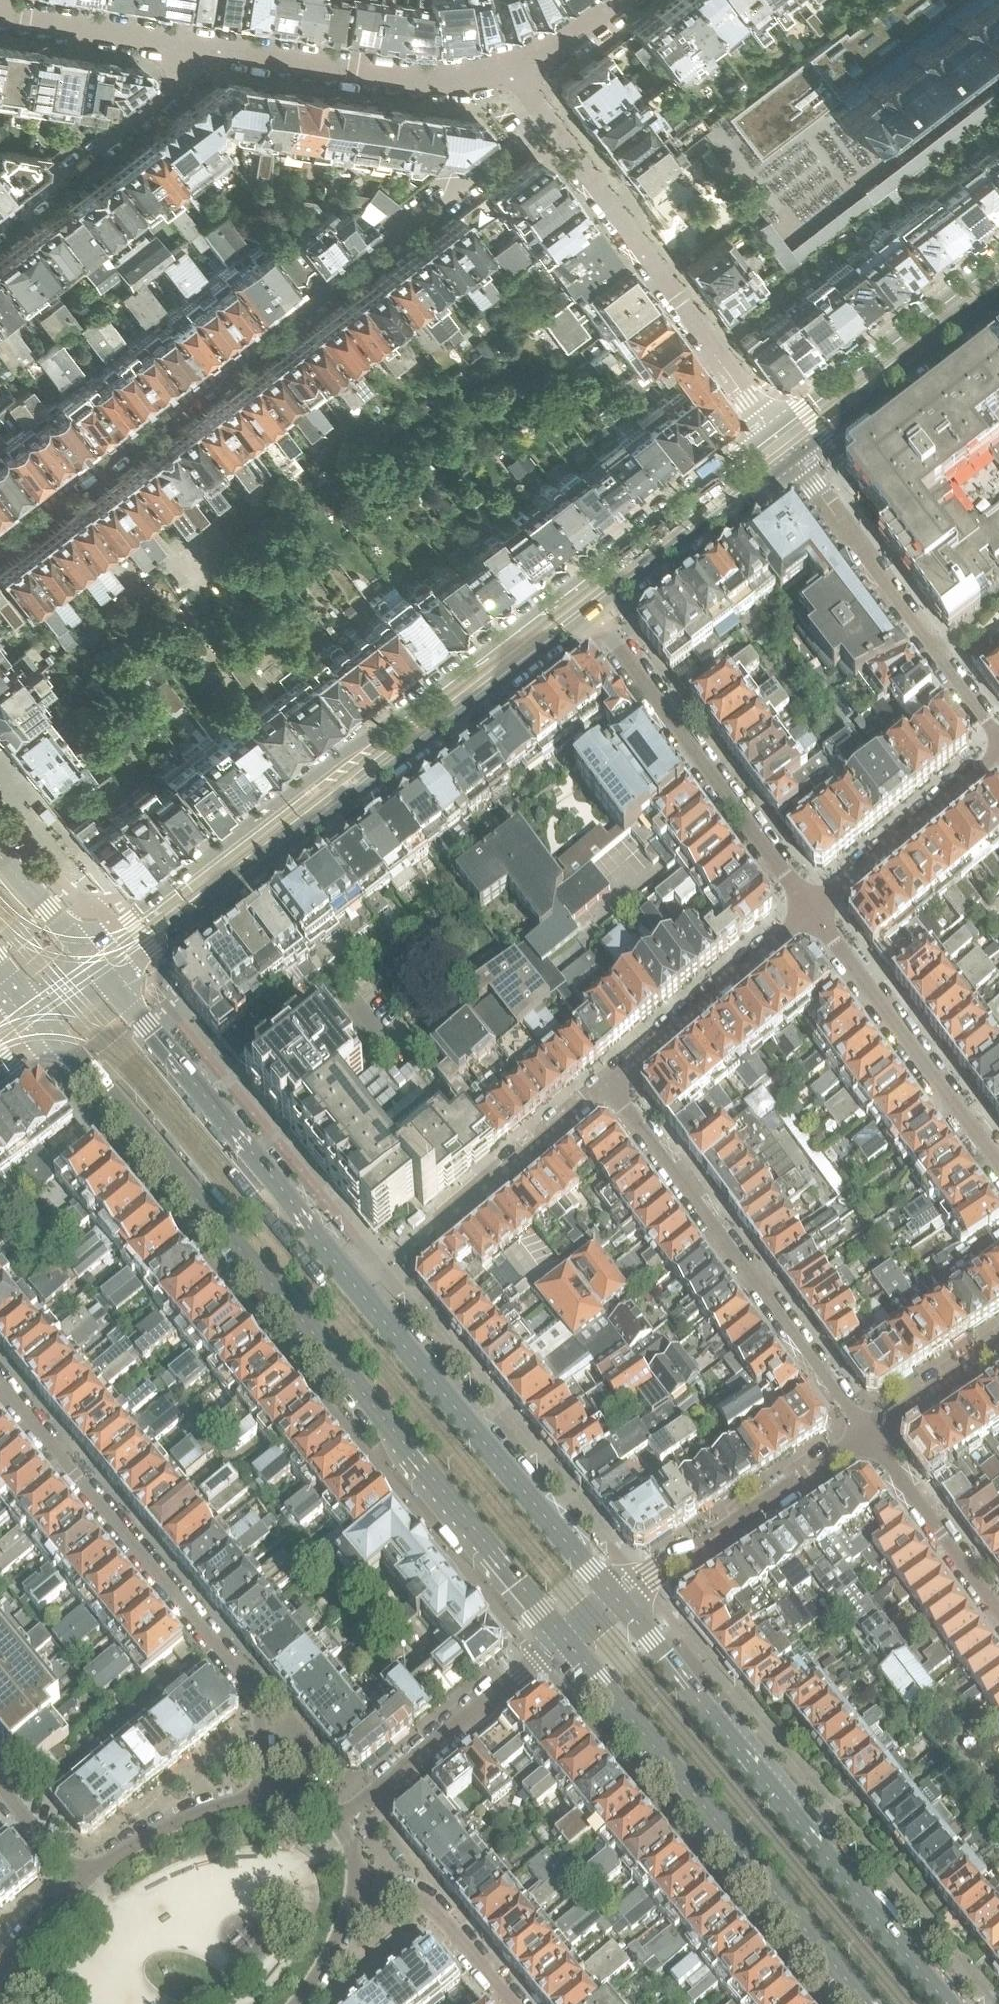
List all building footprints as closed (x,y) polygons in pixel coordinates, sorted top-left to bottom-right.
[(171,0),(143,0),(142,5),(152,7),(170,9),(171,0)] [(196,14),(199,0),(171,0),(170,9),(170,10),(187,12),(187,13),(196,14)] [(229,0),(199,0),(196,14),(214,17),(213,17),(223,18),(226,19),(229,0)] [(256,0),(229,0),(226,19),(240,21),(241,21),(240,21),(250,23),(250,22),(252,23),(256,0)] [(283,0),(256,0),(252,23),(267,25),(276,27),(279,27),(283,0)] [(310,0),(283,0),(279,27),(294,29),(294,30),(303,31),(305,31),(310,0)] [(338,0),(310,0),(305,31),(321,34),(330,35),(332,35),(338,0)] [(365,0),(338,0),(332,35),(359,40),(365,0)] [(391,0),(365,0),(359,40),(385,44),(385,43),(391,0)] [(416,0),(391,0),(385,43),(404,45),(404,44),(419,45),(416,0)] [(454,0),(416,0),(419,45),(439,44),(439,43),(459,41),(460,41),(454,0)] [(484,0),(454,0),(460,41),(478,38),(478,37),(492,33),(484,0)] [(515,0),(484,0),(492,33),(493,34),(511,28),(511,27),(524,22),(515,0)] [(553,0),(515,0),(524,22),(525,22),(542,14),(555,6),(556,7),(557,6),(553,0)] [(682,0),(675,0),(656,14),(693,62),(702,55),(704,58),(718,48),(716,45),(709,36),(682,0)] [(709,36),(716,45),(740,27),(719,0),(682,0),(709,36)] [(740,27),(746,36),(756,28),(753,25),(766,15),(755,0),(719,0),(740,27)] [(725,117),(757,159),(835,99),(841,107),(832,114),(850,137),(865,126),(872,136),(974,58),(977,56),(998,39),(998,0),(885,0),(843,32),(841,29),(825,41),(777,78),(725,117)] [(766,15),(769,19),(779,11),(776,7),(785,0),(755,0),(766,15)] [(842,22),(849,16),(846,12),(840,12),(837,14),(842,22)] [(693,62),(656,14),(634,32),(643,44),(656,61),(672,82),(672,83),(686,72),(694,82),(703,75),(693,62)] [(821,37),(826,33),(823,30),(818,30),(815,32),(820,39),(822,38),(821,37)] [(656,61),(643,44),(632,52),(645,69),(656,61)] [(17,50),(8,50),(8,49),(0,48),(0,106),(6,107),(6,109),(7,109),(17,50)] [(36,112),(45,55),(35,53),(36,53),(26,52),(17,50),(7,109),(8,109),(6,121),(11,121),(11,115),(13,115),(14,110),(20,111),(21,110),(36,112)] [(562,97),(579,119),(624,86),(613,72),(616,70),(604,54),(603,55),(604,55),(597,61),(596,60),(578,74),(578,75),(564,86),(563,86),(562,97)] [(64,112),(73,60),(63,58),(54,56),(54,57),(45,55),(36,112),(33,126),(38,126),(40,113),(64,116),(64,112)] [(92,116),(96,92),(100,64),(90,63),(90,62),(73,60),(64,112),(92,116)] [(116,107),(146,83),(145,83),(146,82),(147,75),(143,70),(136,69),(135,70),(135,69),(134,70),(117,67),(100,64),(96,92),(104,94),(116,107)] [(243,141),(251,88),(230,84),(229,89),(220,87),(211,94),(210,95),(205,124),(208,126),(227,129),(226,134),(230,139),(243,141)] [(595,142),(645,104),(637,93),(632,97),(624,86),(579,119),(578,119),(595,141),(594,141),(595,142)] [(271,150),(280,92),(251,88),(243,141),(242,145),(259,148),(254,178),(270,185),(272,150),(271,150)] [(300,154),(310,97),(292,94),(280,92),(271,150),(272,150),(300,154)] [(217,146),(207,130),(208,126),(205,124),(210,95),(196,106),(183,115),(183,116),(168,128),(203,172),(204,171),(208,177),(212,179),(229,166),(229,162),(224,155),(217,146)] [(331,159),(339,102),(310,97),(300,154),(331,159)] [(360,163),(369,106),(339,102),(331,159),(360,163)] [(611,163),(656,129),(646,116),(652,112),(645,104),(595,142),(611,163)] [(389,164),(398,111),(387,109),(388,109),(369,106),(360,163),(379,167),(380,162),(389,164)] [(421,163),(427,116),(398,111),(389,164),(389,168),(411,171),(421,163)] [(450,163),(484,137),(484,136),(485,129),(480,124),(473,123),(466,122),(466,121),(456,119),(456,120),(429,116),(428,116),(427,116),(421,163),(439,166),(440,162),(450,163)] [(669,149),(655,130),(656,129),(611,163),(629,187),(706,128),(697,116),(676,132),(678,136),(670,142),(673,146),(669,149)] [(203,172),(168,128),(154,138),(147,143),(146,144),(180,188),(194,206),(198,203),(185,186),(203,172)] [(998,135),(995,132),(989,137),(989,138),(996,146),(998,150),(998,135)] [(967,145),(961,137),(956,140),(963,148),(967,145)] [(171,195),(180,188),(146,144),(125,160),(160,204),(167,198),(172,204),(165,210),(187,239),(199,230),(198,230),(171,195)] [(36,163),(44,156),(40,155),(41,147),(30,145),(28,153),(0,149),(0,185),(5,191),(20,180),(35,168),(35,169),(36,163)] [(996,146),(988,153),(985,152),(974,160),(974,163),(998,197),(998,150),(996,146)] [(710,166),(718,160),(710,150),(702,157),(710,166)] [(179,245),(187,239),(165,210),(159,215),(154,209),(160,204),(125,160),(105,176),(145,224),(167,254),(179,245)] [(500,213),(551,176),(550,175),(549,175),(541,164),(541,163),(530,162),(530,161),(487,195),(500,213)] [(974,163),(957,176),(946,162),(942,165),(953,180),(984,219),(998,208),(998,197),(974,163)] [(167,254),(145,224),(105,176),(63,208),(125,286),(137,278),(156,263),(167,254)] [(517,236),(567,199),(551,176),(500,213),(497,216),(505,226),(507,224),(517,236)] [(984,219),(953,180),(947,178),(941,183),(940,189),(932,195),(963,237),(971,230),(970,230),(984,219)] [(401,199),(417,187),(407,180),(398,197),(401,199)] [(318,199),(322,188),(315,186),(312,197),(318,199)] [(332,201),(334,188),(323,186),(322,188),(318,199),(332,201)] [(375,187),(369,196),(367,199),(383,214),(384,214),(396,205),(395,202),(375,187)] [(893,188),(886,193),(896,205),(901,201),(902,200),(893,188)] [(963,237),(932,195),(926,188),(921,191),(927,199),(923,202),(918,201),(911,206),(910,212),(940,253),(954,242),(955,243),(963,237)] [(362,206),(367,199),(369,196),(351,193),(349,204),(362,206)] [(349,221),(339,209),(331,215),(325,207),(325,201),(318,200),(314,204),(308,198),(295,196),(294,204),(307,221),(305,223),(314,216),(338,248),(367,226),(383,214),(367,199),(362,206),(363,206),(358,214),(349,221)] [(567,199),(517,236),(514,238),(489,257),(506,279),(524,265),(525,267),(584,222),(583,221),(567,199)] [(125,286),(63,208),(57,213),(44,223),(43,223),(42,224),(72,262),(93,290),(98,286),(108,299),(115,294),(125,286)] [(940,253),(910,212),(903,218),(898,217),(889,224),(888,228),(920,269),(920,268),(940,253)] [(220,213),(206,223),(234,259),(268,303),(288,287),(261,249),(263,248),(256,240),(246,247),(220,213)] [(338,248),(314,216),(305,223),(301,226),(304,229),(290,240),(311,269),(338,248)] [(470,259),(483,249),(473,237),(457,218),(436,234),(484,298),(494,290),(470,259)] [(553,278),(600,243),(584,222),(525,267),(540,287),(553,277),(553,278)] [(268,303),(234,259),(206,223),(198,230),(199,230),(187,239),(192,244),(203,236),(224,265),(212,274),(214,277),(247,318),(248,317),(268,303)] [(72,262),(42,224),(23,239),(53,277),(72,262)] [(920,269),(888,228),(885,228),(876,235),(876,239),(868,245),(860,235),(860,236),(897,287),(906,280),(905,280),(920,269)] [(311,269),(290,240),(292,232),(284,232),(263,248),(261,249),(288,287),(300,277),(311,269)] [(484,298),(436,234),(415,250),(439,283),(451,274),(475,305),(484,298)] [(897,287),(860,236),(855,238),(863,249),(859,252),(854,250),(845,257),(844,261),(876,303),(891,292),(897,287)] [(73,318),(45,283),(53,277),(23,239),(3,254),(31,291),(35,287),(39,292),(34,295),(64,333),(74,326),(85,317),(81,312),(73,318)] [(701,293),(749,255),(746,251),(738,258),(734,252),(729,256),(718,242),(689,265),(684,269),(695,284),(694,284),(701,293)] [(568,298),(614,263),(600,243),(553,278),(568,298)] [(247,318),(214,277),(206,283),(179,245),(167,254),(190,284),(196,279),(202,287),(196,292),(228,333),(247,318)] [(452,322),(429,291),(439,283),(415,250),(393,267),(442,330),(449,339),(452,343),(461,335),(458,331),(452,322)] [(34,295),(30,298),(27,294),(31,291),(3,254),(0,256),(0,293),(15,312),(23,306),(49,338),(41,344),(44,348),(55,340),(64,333),(34,295)] [(228,333),(196,292),(189,297),(183,289),(190,284),(167,254),(156,263),(184,299),(175,307),(207,349),(214,343),(214,344),(220,339),(228,333)] [(739,300),(758,285),(756,281),(757,276),(753,270),(747,270),(744,266),(753,260),(749,255),(701,293),(706,300),(717,315),(725,327),(747,310),(739,300)] [(606,332),(647,301),(617,261),(614,263),(568,298),(544,317),(539,320),(564,352),(584,337),(576,328),(583,322),(581,319),(590,312),(606,332)] [(876,303),(844,261),(843,261),(826,274),(819,265),(815,268),(823,279),(855,318),(875,303),(876,303)] [(442,330),(393,267),(372,283),(397,315),(407,308),(431,339),(442,330)] [(207,349),(175,307),(165,314),(137,278),(125,286),(148,315),(155,323),(187,365),(194,359),(200,355),(200,354),(207,349)] [(855,318),(823,279),(806,292),(801,284),(797,286),(834,335),(842,330),(841,329),(855,318)] [(390,332),(403,322),(397,315),(372,283),(350,300),(399,363),(409,356),(390,332)] [(187,365),(155,323),(148,328),(141,320),(148,315),(125,286),(115,294),(143,331),(134,338),(166,381),(187,365)] [(834,335),(797,286),(792,290),(798,298),(794,301),(790,299),(781,306),(781,312),(811,352),(825,341),(826,342),(834,335)] [(15,312),(0,293),(0,337),(22,365),(34,357),(5,320),(15,312)] [(399,363),(350,300),(328,317),(358,355),(369,347),(388,372),(399,363)] [(620,355),(663,322),(662,320),(661,320),(656,312),(655,312),(647,301),(606,332),(597,339),(606,350),(606,349),(612,345),(620,355)] [(166,381),(134,338),(125,345),(96,309),(85,317),(113,354),(145,396),(145,397),(166,381)] [(811,352),(781,312),(773,318),(770,317),(760,324),(760,327),(761,328),(791,367),(811,352)] [(489,327),(481,316),(471,324),(479,334),(489,327)] [(145,396),(113,354),(85,317),(74,326),(101,362),(92,370),(125,412),(145,396)] [(347,364),(358,355),(328,317),(307,334),(355,396),(363,406),(368,403),(360,393),(366,389),(347,364)] [(642,372),(678,343),(677,341),(677,342),(667,328),(663,322),(620,355),(634,374),(640,369),(642,372)] [(791,367),(761,328),(751,335),(755,339),(742,349),(743,350),(742,350),(764,379),(775,381),(791,368),(791,367)] [(355,396),(307,334),(286,350),(315,389),(327,380),(345,404),(355,396)] [(0,337),(0,359),(11,374),(22,365),(0,337)] [(125,412),(92,370),(82,377),(55,340),(44,348),(66,377),(72,372),(79,381),(72,386),(105,428),(125,413),(125,412)] [(642,386),(663,370),(677,388),(681,394),(703,378),(702,375),(697,368),(696,368),(678,343),(642,372),(640,369),(634,374),(612,391),(619,400),(620,403),(635,391),(642,386)] [(495,354),(487,345),(480,351),(488,360),(495,354)] [(987,354),(998,369),(998,345),(987,354)] [(105,428),(72,386),(65,391),(58,383),(66,377),(44,348),(34,357),(22,365),(30,376),(40,368),(61,395),(51,402),(84,444),(105,428)] [(595,370),(613,358),(606,349),(606,350),(589,362),(592,366),(595,370)] [(306,396),(315,389),(286,350),(273,360),(265,366),(292,399),(297,394),(301,400),(296,404),(313,428),(324,420),(306,396)] [(592,366),(589,362),(580,350),(563,363),(576,379),(592,366)] [(977,582),(980,585),(992,575),(979,558),(989,551),(995,559),(998,556),(998,508),(980,523),(975,516),(969,521),(945,490),(988,456),(998,470),(998,369),(987,354),(985,355),(986,356),(874,443),(873,444),(868,439),(847,455),(846,463),(851,470),(846,474),(848,476),(860,492),(859,493),(861,496),(864,494),(865,494),(864,494),(865,495),(866,496),(865,497),(890,528),(881,535),(882,538),(882,539),(950,630),(980,606),(979,605),(988,599),(975,583),(977,582)] [(509,376),(496,359),(486,367),(499,383),(509,376)] [(289,409),(285,404),(292,399),(265,366),(257,372),(258,372),(244,382),(274,421),(283,414),(301,438),(305,435),(313,446),(322,439),(313,428),(296,404),(289,409)] [(452,387),(465,377),(460,370),(447,380),(452,387)] [(726,408),(703,378),(681,394),(709,431),(710,431),(717,426),(717,425),(724,420),(726,408)] [(293,444),(274,421),(244,382),(224,398),(255,439),(264,431),(269,438),(259,445),(290,485),(305,473),(299,467),(306,461),(293,444)] [(84,444),(51,402),(43,408),(27,387),(14,397),(62,460),(63,460),(84,444)] [(610,407),(601,396),(596,388),(583,398),(597,416),(606,410),(610,407)] [(709,431),(681,394),(677,388),(655,405),(687,448),(696,442),(696,441),(709,431)] [(14,397),(8,389),(3,394),(0,390),(0,421),(10,433),(42,475),(62,460),(14,397)] [(619,400),(612,391),(610,389),(601,396),(610,407),(619,400)] [(437,401),(433,396),(427,401),(431,405),(437,401)] [(255,439),(224,398),(203,413),(251,476),(261,468),(263,467),(246,445),(255,439)] [(383,415),(372,401),(364,407),(376,421),(383,415)] [(687,448),(655,405),(635,421),(667,463),(681,453),(687,448)] [(667,463),(635,421),(622,430),(606,410),(597,416),(610,434),(615,430),(620,437),(616,441),(646,480),(647,479),(647,480),(653,475),(667,464),(667,463)] [(251,476),(203,413),(183,429),(183,430),(214,470),(220,478),(229,471),(230,470),(241,484),(251,476)] [(214,470),(183,430),(162,446),(192,485),(210,508),(221,499),(204,477),(214,470)] [(10,433),(1,440),(0,439),(0,462),(22,491),(42,475),(10,433)] [(370,446),(363,437),(357,441),(365,451),(370,446)] [(646,480),(616,441),(609,440),(603,444),(603,451),(596,456),(625,496),(626,495),(626,496),(632,491),(646,480)] [(566,452),(560,444),(554,448),(561,456),(566,452)] [(192,485),(162,446),(155,451),(148,456),(149,456),(141,462),(189,524),(201,515),(183,492),(192,485)] [(625,496),(596,456),(575,473),(578,478),(604,512),(605,512),(611,507),(625,496)] [(0,462),(0,506),(1,507),(22,491),(0,462)] [(189,524),(141,462),(133,468),(133,467),(127,472),(119,479),(149,518),(159,511),(176,534),(189,524)] [(265,493),(262,489),(251,476),(241,484),(254,501),(265,493)] [(346,485),(339,477),(330,484),(338,492),(346,485)] [(604,512),(578,478),(559,493),(585,528),(591,523),(591,522),(604,512)] [(149,518),(119,479),(107,488),(106,488),(106,489),(98,495),(128,533),(146,557),(158,548),(140,525),(149,518)] [(585,528),(559,493),(553,484),(551,486),(547,484),(542,488),(542,493),(532,500),(564,543),(564,544),(585,528)] [(477,520),(499,503),(503,500),(497,492),(480,505),(471,512),(474,516),(477,520)] [(128,533),(98,495),(91,500),(85,505),(77,511),(108,550),(117,543),(134,566),(146,557),(128,533)] [(480,505),(472,496),(464,502),(471,512),(480,505)] [(564,543),(532,500),(527,499),(520,504),(521,509),(514,514),(505,503),(501,506),(507,514),(542,560),(543,560),(551,554),(550,554),(564,543)] [(888,629),(865,598),(851,579),(800,509),(789,507),(763,527),(751,535),(751,536),(740,544),(776,590),(780,597),(801,582),(809,594),(802,599),(806,604),(800,609),(804,614),(795,620),(833,672),(842,666),(860,691),(907,655),(888,629)] [(98,558),(108,550),(77,511),(77,510),(56,527),(81,560),(88,555),(95,564),(89,569),(100,583),(105,590),(116,581),(98,558)] [(542,560),(507,514),(496,522),(499,527),(488,535),(521,576),(529,570),(542,560)] [(521,576),(488,535),(477,520),(474,516),(468,520),(472,526),(475,524),(486,539),(483,541),(478,540),(473,544),(472,549),(471,550),(502,591),(521,576)] [(82,575),(75,565),(81,560),(56,527),(35,543),(67,585),(77,578),(81,583),(93,599),(95,598),(104,591),(105,590),(100,583),(89,569),(82,575)] [(242,550),(263,534),(259,528),(250,534),(252,537),(239,546),(242,550)] [(67,585),(35,543),(14,560),(62,623),(74,614),(57,593),(67,585)] [(502,591),(471,550),(466,554),(457,543),(445,552),(454,564),(448,567),(461,583),(480,608),(502,591)] [(776,590),(740,544),(734,549),(733,549),(720,560),(738,583),(754,606),(776,590)] [(14,560),(13,559),(0,570),(0,587),(18,610),(24,618),(34,610),(51,631),(62,623),(14,560)] [(754,606),(738,583),(720,560),(699,576),(705,583),(734,621),(754,606)] [(480,608),(461,583),(448,567),(446,565),(439,564),(427,573),(426,570),(422,573),(418,576),(419,577),(456,625),(464,619),(464,620),(480,608)] [(734,621),(705,583),(699,576),(677,592),(723,651),(744,635),(734,621)] [(435,641),(400,595),(399,594),(385,604),(378,595),(372,599),(367,592),(369,590),(365,584),(366,584),(365,583),(364,581),(362,580),(360,578),(356,577),(354,578),(350,579),(354,583),(381,620),(411,659),(412,660),(421,653),(420,653),(435,641)] [(456,625),(419,577),(415,577),(410,581),(410,583),(408,590),(400,595),(435,641),(456,625)] [(723,651),(677,592),(657,608),(673,630),(693,656),(701,667),(723,651)] [(0,603),(0,613),(11,627),(12,628),(20,621),(22,620),(5,599),(0,603)] [(693,656),(673,630),(657,608),(641,620),(639,629),(656,652),(664,663),(670,671),(693,656)] [(411,659),(381,620),(376,619),(370,624),(368,628),(361,634),(392,675),(399,669),(411,659)] [(324,627),(332,638),(337,634),(329,623),(324,627)] [(87,635),(80,627),(73,633),(80,641),(87,635)] [(392,675),(361,634),(356,627),(350,628),(344,633),(343,637),(340,639),(337,634),(332,638),(336,643),(341,649),(372,690),(379,685),(379,684),(392,675)] [(997,655),(981,633),(961,648),(998,700),(998,657),(997,655)] [(304,692),(286,670),(291,666),(270,639),(238,664),(255,685),(266,699),(301,745),(328,724),(316,708),(312,711),(300,695),(304,692)] [(372,690),(341,649),(336,643),(331,643),(325,648),(324,652),(329,659),(322,664),(352,705),(359,700),(372,690)] [(750,689),(742,677),(746,678),(760,667),(751,655),(733,668),(740,677),(734,681),(728,672),(693,699),(692,698),(690,699),(705,720),(750,689)] [(907,655),(860,691),(873,709),(883,703),(892,697),(921,674),(907,655)] [(352,705),(322,664),(317,658),(296,672),(291,666),(286,670),(304,692),(300,695),(312,711),(316,708),(328,724),(332,721),(339,715),(352,705)] [(14,687),(16,691),(35,676),(27,666),(19,673),(10,662),(7,665),(0,670),(0,707),(6,702),(2,696),(14,687)] [(622,701),(603,675),(594,663),(586,662),(572,673),(604,714),(622,701)] [(255,685),(238,664),(229,670),(246,692),(255,685)] [(710,680),(702,669),(696,674),(704,685),(710,680)] [(44,703),(35,692),(42,685),(42,684),(46,681),(40,672),(35,676),(16,691),(14,687),(2,696),(6,702),(0,707),(0,741),(36,713),(35,710),(44,703)] [(604,714),(572,673),(564,679),(552,688),(583,729),(599,718),(604,714)] [(704,685),(696,674),(690,678),(694,683),(698,689),(704,685)] [(904,714),(934,691),(921,674),(892,697),(904,714)] [(684,691),(694,683),(690,678),(680,685),(684,691)] [(688,696),(698,689),(694,683),(684,691),(688,696)] [(721,741),(782,697),(774,687),(760,697),(760,703),(750,689),(705,720),(721,741)] [(583,729),(552,688),(530,705),(562,746),(583,729)] [(926,722),(945,707),(934,691),(904,714),(913,726),(916,730),(926,722)] [(780,729),(771,717),(776,717),(789,707),(782,697),(721,741),(734,759),(780,729)] [(301,745),(266,699),(234,724),(270,768),(283,758),(284,758),(291,752),(300,745),(301,745)] [(638,723),(627,709),(628,709),(622,701),(604,714),(599,718),(615,739),(638,723)] [(935,776),(904,732),(883,703),(873,709),(871,711),(892,738),(880,747),(914,794),(935,776)] [(562,746),(530,705),(512,719),(538,755),(542,759),(558,747),(559,748),(562,746)] [(969,739),(964,732),(945,707),(926,722),(954,760),(968,748),(968,749),(969,739)] [(53,734),(36,713),(0,741),(0,744),(15,763),(16,763),(53,734)] [(538,755),(512,719),(479,744),(480,744),(507,779),(538,755)] [(270,768),(234,724),(234,725),(233,726),(230,721),(219,729),(223,734),(213,742),(246,786),(254,779),(255,780),(268,769),(269,769),(270,768)] [(954,760),(926,722),(916,730),(913,726),(904,732),(935,776),(954,760)] [(591,867),(624,839),(643,824),(685,788),(651,741),(638,723),(615,739),(574,771),(617,830),(608,838),(600,829),(558,865),(565,874),(558,880),(520,829),(487,854),(472,865),(456,877),(482,911),(509,890),(539,932),(525,948),(542,968),(579,938),(568,924),(554,902),(560,893),(591,867)] [(873,736),(864,723),(857,728),(869,745),(876,741),(873,736)] [(83,748),(65,725),(53,734),(16,763),(35,786),(83,748)] [(749,780),(810,736),(802,726),(786,738),(780,729),(734,759),(736,761),(745,773),(749,780)] [(914,794),(880,747),(869,756),(851,732),(823,753),(824,754),(834,768),(845,784),(875,827),(914,794)] [(246,786),(213,742),(207,734),(180,755),(183,758),(220,806),(235,795),(235,794),(246,786)] [(783,784),(807,767),(801,758),(817,746),(810,736),(749,780),(756,788),(764,799),(783,784)] [(510,783),(507,779),(480,744),(472,750),(458,760),(458,761),(488,800),(510,783)] [(95,755),(88,746),(81,751),(88,760),(95,755)] [(857,842),(826,798),(824,794),(827,792),(818,780),(834,768),(824,754),(807,767),(783,784),(794,797),(809,786),(822,803),(807,814),(839,858),(845,852),(857,842)] [(96,782),(78,757),(68,765),(68,766),(66,768),(74,778),(75,776),(86,790),(96,782)] [(220,806),(183,758),(174,765),(174,764),(159,775),(197,824),(213,812),(213,811),(220,806)] [(488,800),(458,761),(451,766),(438,776),(468,815),(488,800)] [(46,800),(74,778),(66,768),(37,790),(46,800)] [(166,849),(127,798),(112,778),(108,773),(96,782),(86,790),(87,793),(86,794),(107,820),(143,866),(166,849)] [(197,824),(159,775),(157,773),(152,777),(158,786),(149,793),(143,785),(127,798),(166,849),(182,836),(181,836),(197,824)] [(463,824),(469,819),(470,818),(468,815),(438,776),(417,792),(461,850),(472,865),(487,854),(463,824)] [(781,816),(799,803),(794,797),(783,784),(764,799),(765,800),(786,829),(789,827),(781,816)] [(875,827),(845,784),(826,798),(857,842),(864,836),(875,827)] [(686,788),(685,788),(643,824),(656,840),(646,853),(646,855),(645,856),(653,867),(667,856),(675,867),(676,866),(717,830),(686,788)] [(995,788),(981,800),(998,824),(998,788),(995,788)] [(461,850),(417,792),(396,808),(427,851),(440,842),(444,847),(443,849),(448,855),(451,855),(452,857),(461,850)] [(144,866),(143,866),(107,820),(86,794),(80,798),(83,803),(62,820),(69,829),(112,881),(123,883),(144,866)] [(507,823),(527,806),(521,799),(501,816),(507,823)] [(981,800),(962,816),(998,868),(998,824),(981,800)] [(54,817),(45,807),(37,813),(46,824),(54,817)] [(427,851),(396,808),(394,809),(395,809),(382,819),(374,824),(409,870),(429,854),(427,851)] [(807,814),(789,827),(786,829),(815,869),(823,870),(838,858),(839,858),(807,814)] [(962,816),(941,833),(972,873),(982,866),(998,887),(998,886),(998,868),(962,816)] [(409,870),(374,824),(353,841),(389,886),(390,885),(391,887),(390,888),(398,897),(418,881),(414,877),(409,870)] [(674,900),(732,851),(717,830),(676,866),(684,877),(680,877),(648,905),(650,909),(656,916),(674,900)] [(972,873),(941,833),(922,849),(971,912),(982,904),(973,891),(964,879),(972,873)] [(389,886),(353,841),(341,850),(327,861),(328,862),(364,908),(390,888),(391,887),(390,885),(389,886)] [(971,912),(922,849),(904,864),(935,905),(944,899),(961,921),(971,912)] [(704,904),(747,871),(732,851),(674,900),(679,906),(682,909),(696,898),(696,893),(704,904)] [(377,925),(364,908),(328,862),(315,872),(314,871),(300,882),(350,948),(354,954),(359,950),(353,943),(377,925)] [(935,905),(904,864),(885,881),(933,943),(944,935),(926,912),(935,905)] [(568,924),(611,891),(591,867),(560,893),(554,902),(568,924)] [(703,938),(760,889),(747,871),(704,904),(712,914),(694,926),(703,938)] [(414,877),(418,881),(424,889),(429,885),(420,872),(414,877)] [(933,943),(885,881),(866,897),(896,937),(905,931),(922,954),(933,943)] [(350,948),(300,882),(270,905),(266,908),(317,973),(320,971),(350,948)] [(718,959),(771,914),(772,905),(760,889),(703,938),(718,959)] [(888,943),(896,937),(866,897),(853,908),(851,919),(852,919),(895,978),(913,960),(901,944),(893,950),(888,943)] [(718,959),(703,938),(694,926),(689,921),(680,927),(670,915),(679,906),(674,900),(656,916),(699,975),(718,959)] [(317,973),(266,908),(246,924),(247,924),(245,929),(284,977),(295,969),(316,996),(330,985),(320,971),(317,973)] [(699,975),(656,916),(650,909),(640,917),(656,937),(658,935),(660,938),(647,948),(680,990),(691,981),(692,981),(699,975)] [(406,918),(395,926),(404,938),(415,929),(406,918)] [(949,964),(978,937),(969,926),(940,952),(933,943),(922,954),(913,960),(895,978),(910,999),(949,964)] [(284,977),(245,929),(239,934),(233,934),(225,940),(224,945),(262,994),(284,977)] [(680,990),(647,948),(635,958),(636,952),(621,933),(613,939),(662,1006),(668,1001),(667,1001),(680,990)] [(662,1006),(613,939),(602,949),(616,969),(618,968),(621,969),(609,979),(641,1023),(653,1013),(653,1014),(662,1006)] [(224,945),(216,952),(211,951),(200,959),(241,1010),(262,994),(224,945)] [(987,962),(998,954),(998,951),(995,945),(982,955),(978,951),(955,972),(949,964),(910,999),(924,1018),(987,962)] [(851,1013),(821,972),(810,956),(807,953),(800,952),(797,954),(797,955),(787,963),(828,1019),(817,1029),(823,1037),(851,1013)] [(598,1059),(575,1027),(565,1035),(543,1008),(552,1000),(515,956),(500,967),(582,1073),(598,1059)] [(242,1066),(248,1073),(273,1052),(241,1010),(200,959),(188,968),(177,977),(176,987),(220,1041),(241,1066),(242,1066)] [(978,1004),(972,996),(996,974),(987,962),(924,1018),(939,1038),(978,1004)] [(828,1019),(787,963),(769,979),(799,1019),(806,1014),(817,1029),(828,1019)] [(487,977),(479,966),(465,976),(472,987),(487,977)] [(582,1073),(500,967),(487,977),(472,987),(470,990),(477,999),(475,1000),(479,1004),(491,994),(520,1030),(565,1088),(582,1073)] [(641,1023),(609,979),(601,970),(593,976),(607,993),(603,996),(630,1033),(641,1023)] [(630,1033),(603,996),(607,993),(593,976),(578,988),(570,979),(566,983),(616,1045),(630,1033)] [(799,1019),(769,979),(751,993),(777,1031),(782,1037),(795,1056),(806,1048),(790,1025),(799,1019)] [(616,1045),(566,983),(554,993),(579,1024),(575,1027),(598,1059),(616,1045)] [(777,1031),(751,993),(734,1008),(763,1050),(772,1044),(785,1063),(795,1056),(782,1037),(776,1042),(772,1036),(777,1031)] [(565,1088),(520,1030),(491,994),(479,1004),(467,1014),(496,1049),(512,1068),(519,1076),(545,1105),(565,1088)] [(427,1047),(430,1045),(454,1025),(430,995),(403,1017),(427,1047)] [(998,1019),(998,1001),(985,1013),(978,1004),(939,1038),(953,1057),(998,1019)] [(763,1050),(734,1008),(715,1024),(759,1086),(770,1078),(756,1057),(764,1051),(763,1050)] [(827,1067),(867,1034),(851,1013),(823,1037),(817,1041),(818,1042),(813,1045),(819,1054),(799,1068),(807,1080),(827,1067)] [(496,1049),(467,1014),(454,1025),(430,1045),(447,1066),(437,1076),(449,1089),(451,1092),(468,1078),(498,1053),(495,1050),(496,1049)] [(341,1092),(346,1069),(353,1064),(325,1028),(316,1018),(294,1035),(273,1052),(248,1073),(247,1074),(257,1087),(276,1109),(293,1131),(341,1092)] [(953,1057),(968,1077),(998,1052),(998,1019),(953,1057)] [(759,1086),(715,1024),(698,1039),(727,1081),(735,1074),(748,1094),(752,1091),(759,1086)] [(840,1084),(880,1051),(867,1034),(827,1067),(832,1074),(809,1090),(818,1102),(841,1086),(840,1084)] [(727,1081),(698,1039),(679,1054),(705,1092),(711,1087),(714,1090),(708,1095),(724,1117),(732,1107),(718,1088),(727,1081)] [(831,1120),(894,1070),(880,1051),(840,1084),(841,1086),(846,1092),(823,1108),(831,1120)] [(968,1077),(996,1115),(998,1113),(998,1052),(968,1077)] [(708,1095),(705,1092),(679,1054),(661,1070),(707,1134),(720,1122),(724,1117),(708,1095)] [(545,1105),(519,1076),(512,1068),(497,1081),(503,1089),(529,1118),(545,1105)] [(707,1134),(661,1070),(647,1081),(645,1083),(644,1090),(643,1091),(645,1093),(645,1092),(689,1152),(707,1134)] [(868,1119),(907,1089),(894,1070),(831,1120),(835,1125),(829,1128),(834,1134),(862,1114),(866,1120),(868,1119)] [(529,1118),(503,1089),(497,1081),(491,1075),(476,1087),(513,1132),(529,1118)] [(513,1132),(476,1087),(468,1078),(451,1092),(451,1093),(450,1094),(465,1111),(495,1147),(513,1132)] [(774,1082),(770,1078),(759,1086),(752,1091),(756,1096),(763,1090),(774,1082)] [(74,1121),(45,1086),(35,1085),(19,1098),(20,1098),(0,1113),(0,1116),(53,1180),(56,1178),(61,1173),(41,1149),(74,1121)] [(860,1154),(921,1107),(907,1089),(868,1119),(873,1127),(845,1146),(854,1158),(860,1154)] [(776,1108),(771,1100),(772,1099),(771,1098),(769,1099),(763,1090),(756,1096),(745,1105),(759,1122),(776,1108)] [(468,1170),(495,1147),(465,1111),(451,1122),(441,1111),(428,1123),(391,1154),(344,1096),(341,1092),(293,1131),(374,1230),(411,1201),(415,1197),(424,1207),(468,1170)] [(703,1170),(759,1122),(745,1105),(744,1105),(750,1113),(728,1131),(720,1122),(707,1134),(689,1152),(703,1170)] [(894,1156),(935,1127),(921,1107),(860,1154),(867,1165),(889,1149),(894,1156)] [(0,1116),(0,1156),(10,1170),(22,1160),(28,1168),(23,1172),(38,1192),(53,1180),(0,1116)] [(588,1159),(617,1134),(609,1123),(608,1121),(608,1122),(600,1121),(599,1122),(570,1146),(582,1162),(588,1159)] [(797,1175),(759,1122),(703,1170),(739,1220),(797,1175)] [(905,1175),(908,1173),(948,1145),(935,1127),(894,1156),(899,1163),(897,1165),(905,1175)] [(600,1175),(629,1151),(617,1134),(588,1159),(600,1175)] [(920,1191),(961,1162),(948,1145),(908,1173),(920,1191)] [(92,1220),(130,1188),(95,1146),(61,1173),(56,1178),(75,1203),(71,1207),(74,1211),(32,1246),(39,1256),(48,1249),(52,1253),(92,1220)] [(589,1169),(582,1162),(570,1146),(556,1159),(574,1182),(589,1169)] [(601,1199),(641,1167),(629,1151),(600,1175),(606,1184),(595,1192),(601,1199)] [(0,1156),(0,1188),(5,1195),(12,1189),(2,1176),(10,1170),(0,1156)] [(580,1188),(574,1182),(556,1159),(541,1171),(573,1213),(579,1207),(570,1197),(580,1188)] [(911,1224),(974,1179),(961,1162),(920,1191),(926,1199),(904,1214),(911,1224)] [(623,1208),(653,1183),(641,1167),(601,1199),(605,1205),(615,1197),(623,1208)] [(573,1213),(541,1171),(510,1197),(534,1228),(548,1245),(561,1234),(556,1228),(564,1222),(574,1234),(568,1239),(575,1248),(577,1247),(576,1246),(587,1237),(590,1234),(584,1228),(573,1213)] [(786,1209),(810,1192),(797,1175),(739,1220),(751,1236),(786,1209)] [(948,1228),(989,1200),(974,1179),(911,1224),(919,1235),(942,1219),(948,1228)] [(622,1233),(665,1199),(653,1183),(623,1208),(629,1216),(616,1225),(622,1233)] [(70,1273),(147,1209),(130,1188),(92,1220),(97,1228),(92,1236),(61,1262),(61,1263),(70,1273)] [(534,1228),(510,1197),(492,1212),(516,1243),(534,1228)] [(861,1203),(857,1197),(853,1199),(857,1206),(861,1203)] [(647,1241),(677,1216),(665,1199),(622,1233),(627,1240),(637,1233),(641,1232),(647,1241)] [(994,1207),(995,1207),(989,1200),(948,1228),(947,1228),(960,1247),(963,1251),(985,1237),(998,1228),(998,1213),(994,1207)] [(126,1260),(163,1229),(147,1209),(70,1273),(77,1281),(78,1282),(110,1256),(117,1252),(126,1260)] [(764,1253),(794,1229),(799,1226),(786,1209),(751,1236),(764,1253)] [(516,1243),(492,1212),(477,1225),(502,1256),(516,1243)] [(777,1270),(840,1223),(834,1213),(825,1219),(825,1220),(803,1235),(799,1235),(794,1229),(764,1253),(777,1270)] [(647,1267),(690,1233),(677,1216),(647,1241),(654,1250),(641,1259),(647,1267)] [(814,1257),(816,1252),(846,1232),(840,1223),(777,1270),(788,1286),(819,1265),(814,1257)] [(502,1256),(477,1225),(458,1241),(478,1265),(482,1270),(492,1263),(508,1281),(516,1275),(501,1257),(502,1256)] [(985,1237),(998,1256),(998,1228),(985,1237)] [(103,1312),(180,1250),(163,1229),(126,1260),(122,1263),(133,1276),(129,1277),(128,1276),(101,1298),(108,1306),(102,1310),(103,1312)] [(671,1275),(702,1250),(690,1233),(647,1267),(653,1274),(662,1267),(666,1267),(671,1275)] [(630,1346),(609,1321),(623,1311),(616,1301),(629,1292),(587,1237),(576,1246),(577,1247),(584,1256),(534,1294),(559,1323),(533,1343),(492,1375),(525,1415),(560,1392),(583,1375),(584,1376),(592,1370),(630,1346)] [(985,1237),(963,1251),(998,1300),(998,1256),(985,1237)] [(458,1241),(448,1249),(462,1266),(468,1262),(471,1265),(473,1268),(478,1265),(458,1241)] [(963,1251),(960,1247),(952,1250),(942,1257),(989,1320),(998,1313),(998,1300),(963,1251)] [(418,1285),(427,1295),(462,1266),(448,1249),(419,1273),(418,1285)] [(154,1303),(197,1269),(180,1250),(103,1312),(108,1317),(112,1322),(144,1296),(142,1293),(146,1293),(154,1303)] [(684,1291),(715,1267),(702,1250),(671,1275),(678,1284),(666,1293),(669,1296),(660,1303),(667,1312),(665,1309),(675,1301),(674,1299),(684,1291)] [(989,1320),(942,1257),(933,1263),(951,1286),(940,1294),(969,1333),(989,1320)] [(469,1287),(464,1280),(464,1275),(473,1268),(471,1265),(468,1262),(462,1266),(427,1295),(440,1311),(469,1287)] [(801,1304),(846,1273),(839,1262),(824,1272),(819,1265),(788,1286),(801,1304)] [(25,1296),(33,1292),(39,1299),(70,1273),(61,1263),(29,1289),(22,1292),(11,1279),(0,1288),(0,1330),(32,1304),(25,1296)] [(949,1347),(912,1293),(890,1264),(872,1278),(890,1301),(897,1296),(910,1313),(902,1319),(930,1359),(949,1347)] [(0,1265),(0,1288),(11,1279),(0,1265)] [(676,1325),(727,1284),(715,1267),(684,1291),(691,1300),(679,1309),(681,1312),(672,1319),(675,1323),(676,1325)] [(136,1353),(212,1288),(197,1269),(154,1303),(153,1304),(164,1318),(160,1321),(157,1318),(137,1335),(136,1333),(127,1341),(134,1350),(136,1353)] [(48,1324),(41,1316),(46,1309),(71,1287),(71,1286),(77,1281),(70,1273),(39,1299),(44,1305),(39,1312),(32,1304),(0,1330),(0,1348),(8,1357),(48,1324)] [(845,1299),(843,1297),(840,1291),(841,1287),(851,1281),(846,1273),(801,1304),(813,1320),(845,1299)] [(97,1285),(89,1275),(79,1284),(88,1293),(97,1285)] [(493,1315),(493,1309),(504,1299),(511,1307),(512,1306),(532,1289),(526,1283),(523,1285),(516,1275),(508,1281),(500,1289),(499,1288),(453,1327),(466,1342),(495,1318),(493,1315)] [(453,1327),(499,1288),(494,1281),(476,1296),(469,1287),(440,1311),(453,1327)] [(708,1323),(739,1300),(727,1284),(676,1325),(680,1330),(701,1314),(708,1323)] [(969,1333),(940,1294),(932,1300),(922,1286),(912,1293),(949,1347),(969,1333)] [(186,1344),(229,1308),(212,1288),(136,1353),(138,1355),(144,1363),(174,1337),(177,1334),(186,1344)] [(849,1319),(865,1308),(867,1307),(855,1291),(845,1299),(813,1320),(826,1337),(850,1321),(849,1319)] [(709,1350),(751,1316),(739,1300),(708,1323),(713,1329),(712,1334),(702,1341),(709,1350)] [(930,1359),(902,1319),(893,1326),(874,1301),(867,1307),(865,1308),(886,1338),(910,1373),(930,1359)] [(24,1377),(103,1312),(102,1310),(99,1306),(87,1315),(83,1310),(58,1331),(50,1322),(48,1324),(8,1357),(24,1377)] [(512,1306),(511,1307),(497,1319),(495,1318),(466,1342),(479,1359),(525,1322),(512,1306)] [(653,1335),(631,1306),(623,1311),(609,1321),(630,1346),(634,1350),(653,1335)] [(177,1385),(246,1329),(229,1308),(186,1344),(194,1354),(160,1383),(168,1392),(177,1385)] [(83,1361),(77,1353),(102,1332),(97,1327),(108,1317),(103,1312),(24,1377),(40,1396),(83,1361)] [(733,1356),(763,1332),(751,1316),(709,1350),(715,1357),(724,1350),(728,1349),(733,1356)] [(836,1352),(849,1343),(860,1335),(850,1321),(826,1337),(836,1352)] [(492,1375),(533,1343),(527,1336),(532,1331),(525,1322),(479,1359),(492,1375)] [(217,1385),(261,1348),(246,1329),(177,1385),(185,1394),(206,1377),(205,1376),(208,1374),(217,1385)] [(733,1383),(776,1349),(763,1332),(733,1356),(738,1362),(737,1366),(727,1374),(733,1383)] [(910,1373),(886,1338),(879,1343),(876,1338),(863,1347),(866,1351),(891,1386),(910,1373)] [(56,1415),(134,1350),(127,1341),(126,1340),(90,1370),(83,1361),(40,1396),(56,1415)] [(637,1354),(642,1360),(651,1371),(669,1356),(655,1340),(637,1354)] [(891,1386),(866,1351),(859,1356),(849,1343),(836,1352),(866,1393),(878,1395),(891,1386)] [(642,1360),(637,1354),(634,1350),(630,1346),(592,1370),(596,1375),(594,1377),(603,1388),(642,1360)] [(234,1405),(278,1368),(261,1348),(217,1385),(234,1405)] [(744,1397),(769,1380),(788,1366),(776,1349),(733,1383),(729,1387),(739,1401),(744,1397)] [(138,1355),(136,1353),(134,1350),(56,1415),(71,1433),(114,1398),(107,1389),(136,1365),(132,1360),(138,1355)] [(674,1410),(703,1386),(700,1382),(702,1380),(678,1351),(669,1356),(651,1371),(642,1360),(603,1388),(586,1400),(540,1433),(557,1454),(618,1412),(638,1399),(652,1418),(656,1422),(674,1410)] [(801,1384),(788,1366),(769,1380),(782,1397),(801,1384)] [(231,1441),(294,1388),(278,1368),(234,1405),(214,1421),(231,1441)] [(825,1416),(808,1393),(801,1384),(782,1397),(769,1380),(744,1397),(754,1408),(758,1405),(793,1451),(825,1430),(827,1419),(825,1416)] [(978,1394),(998,1424),(998,1380),(978,1394)] [(87,1452),(130,1417),(157,1394),(149,1384),(121,1406),(114,1398),(71,1433),(87,1452)] [(267,1443),(310,1407),(294,1388),(231,1441),(223,1447),(230,1456),(253,1437),(257,1434),(258,1431),(267,1443)] [(540,1433),(586,1400),(579,1390),(565,1399),(560,1392),(525,1415),(540,1433)] [(978,1394),(960,1406),(998,1460),(998,1424),(978,1394)] [(793,1451),(758,1405),(754,1408),(744,1397),(739,1401),(722,1413),(716,1418),(734,1444),(757,1476),(793,1451)] [(139,1431),(144,1427),(149,1432),(176,1409),(168,1399),(137,1425),(130,1417),(87,1452),(102,1471),(143,1437),(139,1431)] [(960,1406),(941,1419),(965,1453),(969,1459),(977,1453),(998,1481),(998,1480),(998,1460),(960,1406)] [(261,1482),(327,1427),(310,1407),(267,1443),(277,1455),(274,1456),(253,1472),(261,1482)] [(118,1489),(160,1454),(153,1445),(184,1419),(176,1409),(149,1432),(154,1439),(149,1443),(143,1437),(102,1471),(118,1489)] [(589,1493),(687,1425),(686,1424),(685,1424),(674,1410),(656,1422),(573,1474),(589,1493)] [(614,1443),(607,1432),(624,1421),(618,1412),(557,1454),(573,1474),(656,1422),(652,1418),(614,1443)] [(965,1453),(941,1419),(924,1431),(942,1456),(962,1483),(970,1476),(957,1459),(965,1453)] [(643,1477),(661,1466),(673,1458),(678,1454),(688,1447),(697,1440),(687,1425),(589,1493),(601,1508),(633,1486),(643,1477)] [(300,1483),(343,1447),(327,1427),(261,1482),(255,1487),(262,1496),(289,1474),(290,1471),(300,1483)] [(52,1485),(5,1428),(0,1432),(0,1529),(11,1520),(52,1485)] [(942,1456),(924,1431),(911,1440),(911,1439),(909,1451),(923,1470),(942,1456)] [(132,1507),(210,1444),(205,1438),(194,1447),(190,1442),(166,1462),(160,1454),(118,1489),(132,1507)] [(191,1491),(183,1483),(208,1463),(205,1459),(215,1451),(210,1444),(132,1507),(148,1526),(191,1491)] [(757,1476),(734,1444),(713,1458),(712,1454),(708,1448),(704,1450),(711,1460),(733,1492),(757,1476)] [(283,1532),(360,1468),(343,1447),(300,1483),(310,1495),(307,1495),(274,1521),(278,1525),(282,1531),(283,1532)] [(733,1492),(711,1460),(701,1466),(688,1447),(678,1454),(713,1505),(733,1492)] [(713,1505),(678,1454),(673,1458),(686,1477),(674,1485),(696,1516),(713,1505)] [(942,1456),(923,1470),(942,1495),(962,1483),(942,1456)] [(613,1523),(639,1506),(661,1491),(673,1484),(670,1480),(673,1479),(668,1471),(666,1472),(661,1466),(643,1477),(649,1485),(639,1493),(633,1486),(601,1508),(613,1522),(613,1523)] [(333,1522),(376,1487),(360,1468),(283,1532),(289,1540),(322,1513),(323,1510),(333,1522)] [(202,1495),(196,1487),(191,1491),(148,1526),(163,1544),(239,1482),(230,1472),(202,1495)] [(903,1523),(868,1476),(868,1475),(860,1474),(847,1483),(870,1514),(886,1536),(903,1523)] [(998,1496),(998,1480),(998,1481),(974,1499),(954,1512),(967,1529),(998,1507),(993,1500),(998,1496)] [(222,1528),(215,1519),(217,1517),(247,1493),(239,1482),(163,1544),(178,1563),(222,1528)] [(870,1514),(847,1483),(829,1494),(853,1526),(870,1514)] [(974,1499),(962,1483),(942,1495),(954,1512),(974,1499)] [(696,1516),(674,1485),(673,1484),(661,1491),(664,1496),(656,1501),(676,1530),(696,1516)] [(70,1506),(52,1485),(11,1520),(18,1530),(0,1545),(0,1564),(70,1506)] [(321,1566),(392,1508),(393,1507),(376,1487),(333,1522),(342,1534),(340,1535),(313,1557),(304,1545),(299,1550),(303,1555),(308,1562),(311,1559),(314,1562),(310,1565),(315,1571),(321,1566)] [(676,1530),(656,1501),(664,1496),(661,1491),(639,1506),(662,1539),(676,1530)] [(869,1549),(853,1526),(829,1494),(812,1506),(851,1561),(852,1563),(861,1556),(869,1549)] [(85,1525),(70,1506),(0,1564),(0,1578),(35,1549),(44,1559),(85,1525)] [(662,1539),(639,1506),(613,1523),(614,1524),(623,1535),(624,1537),(624,1536),(634,1549),(646,1550),(662,1539)] [(851,1561),(812,1506),(794,1518),(834,1573),(845,1566),(851,1561)] [(998,1507),(967,1529),(980,1547),(998,1534),(998,1507)] [(471,1604),(456,1586),(458,1586),(456,1584),(450,1575),(449,1576),(448,1574),(447,1575),(433,1557),(434,1556),(432,1554),(431,1554),(418,1538),(419,1538),(417,1535),(415,1536),(409,1528),(408,1528),(409,1527),(402,1519),(401,1519),(392,1508),(321,1566),(330,1577),(334,1575),(349,1593),(366,1578),(367,1580),(384,1567),(396,1582),(395,1583),(411,1603),(398,1614),(407,1626),(421,1615),(438,1635),(439,1634),(452,1651),(487,1622),(474,1606),(474,1605),(472,1603),(471,1604)] [(194,1582),(272,1518),(269,1515),(259,1523),(254,1516),(228,1536),(222,1528),(178,1563),(194,1582)] [(278,1525),(274,1521),(272,1518),(194,1582),(210,1601),(253,1565),(245,1556),(270,1536),(268,1533),(278,1525)] [(834,1573),(794,1518),(771,1533),(794,1564),(800,1560),(818,1585),(834,1573)] [(872,1571),(915,1540),(903,1523),(886,1536),(869,1549),(861,1556),(872,1571)] [(62,1576),(101,1544),(85,1525),(44,1559),(52,1569),(50,1571),(24,1593),(25,1595),(19,1601),(24,1608),(57,1580),(53,1576),(55,1573),(58,1571),(62,1576)] [(811,1587),(794,1564),(771,1533),(752,1546),(792,1599),(808,1590),(811,1587)] [(998,1558),(998,1534),(980,1547),(992,1563),(998,1558)] [(897,1581),(929,1558),(915,1540),(872,1571),(874,1573),(877,1570),(881,1576),(889,1570),(897,1581)] [(76,1599),(118,1564),(101,1544),(62,1576),(63,1577),(58,1582),(57,1580),(24,1608),(35,1621),(42,1615),(40,1612),(66,1591),(68,1590),(76,1599)] [(792,1599),(752,1546),(733,1559),(759,1588),(775,1610),(792,1599)] [(256,1583),(262,1578),(267,1584),(299,1558),(303,1555),(299,1550),(297,1548),(287,1556),(284,1553),(259,1573),(253,1565),(210,1601),(225,1619),(261,1589),(256,1583)] [(240,1637),(282,1603),(283,1602),(276,1593),(307,1568),(299,1558),(267,1584),(262,1578),(256,1583),(261,1589),(225,1619),(240,1637)] [(901,1605),(910,1598),(941,1575),(929,1558),(897,1581),(888,1587),(901,1605)] [(759,1588),(733,1559),(717,1570),(751,1612),(757,1606),(749,1595),(759,1588)] [(92,1619),(134,1584),(118,1564),(76,1599),(83,1608),(51,1634),(60,1645),(91,1620),(84,1611),(85,1610),(92,1619)] [(858,1584),(845,1566),(834,1573),(818,1585),(827,1597),(834,1592),(838,1598),(858,1584)] [(751,1612),(717,1570),(699,1582),(735,1626),(751,1612)] [(923,1615),(955,1593),(941,1575),(910,1598),(923,1615)] [(798,1637),(818,1622),(832,1612),(822,1601),(819,1596),(814,1600),(808,1590),(792,1599),(775,1610),(759,1621),(751,1612),(735,1626),(699,1582),(681,1594),(679,1604),(741,1680),(786,1646),(798,1637)] [(108,1638),(150,1603),(134,1584),(92,1619),(97,1625),(96,1626),(91,1620),(60,1645),(69,1655),(101,1629),(108,1638)] [(870,1599),(858,1584),(838,1598),(851,1614),(870,1599)] [(332,1594),(327,1587),(319,1593),(325,1600),(332,1594)] [(883,1616),(876,1607),(887,1599),(881,1591),(870,1599),(851,1614),(865,1633),(891,1613),(889,1612),(883,1616)] [(927,1639),(967,1610),(955,1593),(923,1615),(932,1628),(927,1628),(922,1632),(927,1639)] [(321,1615),(331,1607),(325,1600),(316,1608),(321,1615)] [(92,1684),(166,1623),(150,1603),(108,1638),(116,1648),(84,1675),(92,1684)] [(256,1657),(297,1622),(282,1603),(240,1637),(256,1657)] [(948,1649),(980,1627),(967,1610),(927,1639),(933,1646),(937,1643),(939,1638),(942,1641),(923,1656),(928,1663),(939,1654),(940,1655),(948,1649)] [(836,1621),(836,1618),(832,1612),(818,1622),(825,1630),(836,1621)] [(897,1634),(891,1626),(897,1622),(891,1613),(865,1633),(870,1639),(858,1648),(865,1658),(897,1634)] [(273,1678),(315,1643),(307,1634),(316,1627),(306,1615),(297,1622),(256,1657),(273,1678)] [(475,1676),(502,1654),(503,1643),(488,1625),(490,1624),(488,1621),(487,1622),(452,1651),(447,1655),(443,1651),(424,1667),(429,1673),(412,1686),(426,1704),(431,1699),(430,1693),(428,1689),(441,1679),(443,1682),(464,1665),(475,1676)] [(163,1661),(174,1653),(184,1644),(166,1623),(92,1684),(95,1689),(102,1696),(135,1669),(142,1678),(149,1672),(163,1661)] [(29,1660),(52,1641),(40,1627),(17,1646),(0,1625),(0,1736),(12,1751),(53,1717),(48,1711),(62,1699),(29,1660)] [(961,1668),(992,1644),(980,1627),(948,1649),(940,1655),(939,1654),(928,1663),(918,1670),(925,1679),(926,1678),(953,1658),(961,1668)] [(879,1675),(906,1654),(910,1651),(897,1634),(865,1658),(871,1666),(874,1669),(879,1675)] [(289,1696),(330,1662),(315,1643),(273,1678),(289,1696)] [(992,1644),(961,1668),(976,1689),(963,1699),(970,1707),(982,1698),(986,1704),(998,1695),(998,1653),(992,1644)] [(756,1697),(762,1692),(798,1666),(810,1656),(802,1646),(792,1654),(786,1646),(741,1680),(756,1697)] [(944,1688),(940,1683),(936,1678),(930,1683),(926,1678),(925,1679),(918,1670),(906,1654),(879,1675),(910,1716),(938,1694),(937,1693),(944,1688)] [(306,1717),(347,1683),(330,1662),(289,1696),(306,1717)] [(379,1673),(370,1662),(365,1666),(374,1677),(379,1673)] [(429,1673),(424,1667),(421,1664),(404,1678),(412,1686),(429,1673)] [(785,1702),(811,1682),(798,1666),(762,1692),(773,1706),(772,1706),(780,1707),(785,1702)] [(150,1671),(143,1678),(152,1689),(159,1682),(150,1671)] [(236,1707),(206,1671),(195,1677),(196,1678),(185,1687),(219,1729),(235,1716),(236,1707)] [(431,1711),(426,1704),(412,1686),(404,1678),(398,1671),(381,1685),(382,1687),(398,1705),(415,1725),(431,1711)] [(798,1719),(833,1694),(839,1689),(837,1686),(831,1690),(819,1676),(811,1682),(785,1702),(798,1719)] [(322,1737),(362,1703),(347,1683),(306,1717),(322,1737)] [(219,1729),(185,1687),(184,1688),(182,1685),(162,1702),(199,1746),(219,1729)] [(338,1756),(378,1723),(376,1721),(398,1705),(382,1687),(362,1703),(322,1737),(338,1756)] [(813,1736),(847,1710),(833,1694),(798,1719),(813,1736)] [(998,1720),(998,1695),(986,1704),(998,1721),(998,1720)] [(509,1720),(525,1739),(560,1711),(549,1697),(538,1696),(509,1720)] [(65,1719),(78,1708),(72,1702),(59,1713),(65,1719)] [(199,1746),(162,1702),(155,1708),(158,1711),(146,1721),(179,1762),(199,1746)] [(415,1725),(398,1705),(376,1721),(378,1723),(382,1729),(379,1732),(390,1746),(415,1725)] [(534,1764),(576,1730),(560,1710),(560,1711),(525,1739),(493,1766),(501,1775),(523,1756),(532,1766),(534,1764)] [(826,1754),(860,1727),(847,1710),(813,1736),(826,1754)] [(983,1718),(978,1712),(971,1718),(975,1724),(983,1718)] [(29,1772),(69,1737),(53,1717),(12,1751),(29,1772)] [(840,1771),(883,1736),(876,1728),(879,1726),(873,1718),(868,1721),(860,1727),(826,1754),(840,1771)] [(493,1766),(525,1739),(509,1720),(477,1747),(493,1766)] [(179,1762),(146,1721),(129,1735),(163,1776),(179,1762)] [(360,1771),(390,1746),(379,1732),(382,1729),(378,1723),(338,1756),(349,1770),(360,1771)] [(556,1778),(592,1749),(586,1742),(585,1742),(576,1730),(534,1764),(544,1775),(541,1776),(516,1796),(523,1804),(530,1799),(551,1782),(547,1777),(552,1772),(556,1778)] [(937,1750),(924,1733),(919,1737),(932,1754),(937,1750)] [(163,1776),(129,1735),(113,1749),(146,1789),(163,1776)] [(854,1788),(888,1761),(889,1762),(901,1753),(887,1735),(884,1738),(883,1736),(840,1771),(854,1788)] [(996,1740),(988,1746),(994,1753),(998,1749),(998,1744),(996,1740)] [(514,1790),(501,1775),(493,1766),(477,1747),(456,1764),(473,1785),(493,1808),(514,1790)] [(146,1789),(113,1749),(92,1766),(126,1806),(146,1789)] [(590,1819),(625,1790),(610,1771),(609,1771),(597,1757),(598,1756),(592,1749),(556,1778),(561,1784),(556,1788),(551,1782),(530,1799),(537,1808),(557,1792),(575,1815),(574,1818),(551,1837),(558,1845),(585,1824),(580,1818),(586,1814),(590,1819)] [(868,1806),(902,1779),(889,1762),(888,1761),(854,1788),(868,1806)] [(473,1785),(456,1764),(432,1784),(450,1805),(473,1785)] [(126,1806),(92,1766),(72,1782),(106,1823),(126,1806)] [(882,1823),(917,1796),(902,1779),(868,1806),(882,1823)] [(106,1823),(72,1782),(52,1800),(81,1835),(90,1836),(106,1823)] [(408,1840),(450,1805),(432,1784),(396,1814),(395,1824),(408,1840)] [(895,1839),(940,1804),(943,1802),(930,1785),(922,1791),(923,1791),(917,1796),(882,1823),(895,1839)] [(600,1844),(642,1810),(625,1790),(590,1819),(596,1826),(590,1830),(585,1824),(558,1845),(566,1854),(589,1835),(592,1835),(600,1844)] [(908,1857),(943,1828),(953,1820),(940,1804),(895,1839),(894,1839),(908,1857)] [(421,1857),(463,1822),(464,1821),(450,1805),(408,1840),(421,1857)] [(622,1858),(657,1829),(642,1810),(600,1844),(607,1852),(605,1856),(586,1872),(594,1881),(616,1862),(611,1856),(617,1852),(622,1858)] [(438,1876),(477,1844),(483,1839),(477,1832),(474,1835),(463,1822),(421,1857),(438,1876)] [(922,1874),(956,1845),(943,1828),(908,1857),(922,1874)] [(631,1882),(673,1848),(657,1829),(622,1858),(627,1864),(621,1869),(616,1862),(594,1881),(601,1890),(620,1874),(622,1870),(631,1882)] [(9,1835),(0,1842),(0,1866),(21,1892),(37,1879),(38,1870),(9,1835)] [(454,1896),(494,1864),(477,1844),(438,1876),(454,1896)] [(936,1891),(973,1861),(958,1844),(956,1845),(922,1874),(936,1891)] [(612,1931),(689,1868),(673,1848),(631,1882),(632,1882),(633,1882),(641,1890),(639,1891),(605,1921),(612,1931)] [(486,1935),(532,1899),(564,1872),(548,1853),(530,1867),(526,1870),(535,1880),(520,1893),(511,1883),(470,1916),(486,1935)] [(950,1908),(986,1878),(993,1873),(985,1863),(979,1869),(973,1861),(936,1891),(950,1908)] [(470,1916),(511,1883),(494,1863),(494,1864),(454,1896),(470,1916)] [(1,1909),(21,1892),(0,1866),(0,1907),(1,1909)] [(663,1921),(704,1887),(705,1886),(689,1868),(612,1931),(617,1937),(628,1927),(632,1931),(655,1911),(663,1921)] [(544,1922),(537,1914),(573,1883),(564,1872),(532,1899),(486,1935),(503,1956),(544,1922)] [(998,1896),(998,1894),(986,1878),(950,1908),(964,1925),(998,1896)] [(644,1968),(719,1905),(704,1887),(663,1921),(671,1929),(643,1953),(635,1944),(628,1950),(636,1960),(643,1969),(644,1968)] [(998,1924),(998,1896),(964,1925),(978,1941),(998,1924)] [(719,1905),(644,1968),(652,1979),(663,1970),(688,1949),(696,1959),(736,1925),(719,1905)] [(518,1974),(586,1918),(578,1908),(552,1930),(544,1922),(503,1956),(518,1974)] [(576,1961),(569,1951),(598,1927),(606,1937),(612,1931),(605,1921),(595,1910),(586,1918),(518,1974),(535,1995),(575,1962),(576,1961)] [(998,1953),(998,1924),(978,1941),(992,1959),(998,1953)] [(752,1944),(736,1925),(696,1959),(699,1962),(695,1965),(693,1962),(659,1989),(672,2003),(679,2003),(687,1998),(688,1997),(681,1988),(685,1985),(692,1994),(752,1944)] [(575,1962),(535,1995),(543,2003),(562,2003),(588,1983),(628,1950),(623,1944),(617,1949),(613,1944),(582,1970),(575,1962)] [(766,1961),(752,1944),(692,1994),(688,1997),(687,1998),(679,2003),(696,2003),(718,1985),(726,1995),(766,1961)] [(457,1976),(435,1949),(426,1948),(411,1960),(442,1997),(461,1981),(460,1980),(457,1976)] [(609,2000),(607,1998),(605,2000),(597,1990),(607,1983),(636,1960),(628,1950),(588,1983),(562,2003),(603,2003),(609,2000)] [(411,1960),(390,1978),(412,2003),(440,2003),(444,2000),(442,1997),(411,1960)] [(782,1980),(766,1961),(726,1995),(733,2003),(753,2003),(782,1980)] [(667,1980),(661,1973),(652,1980),(658,1987),(667,1980)] [(390,1978),(372,1993),(381,2003),(412,2003),(390,1978)] [(798,2000),(782,1981),(783,1981),(782,1980),(753,2003),(794,2003),(798,2000)] [(372,1993),(358,2003),(381,2003),(372,1993)]
